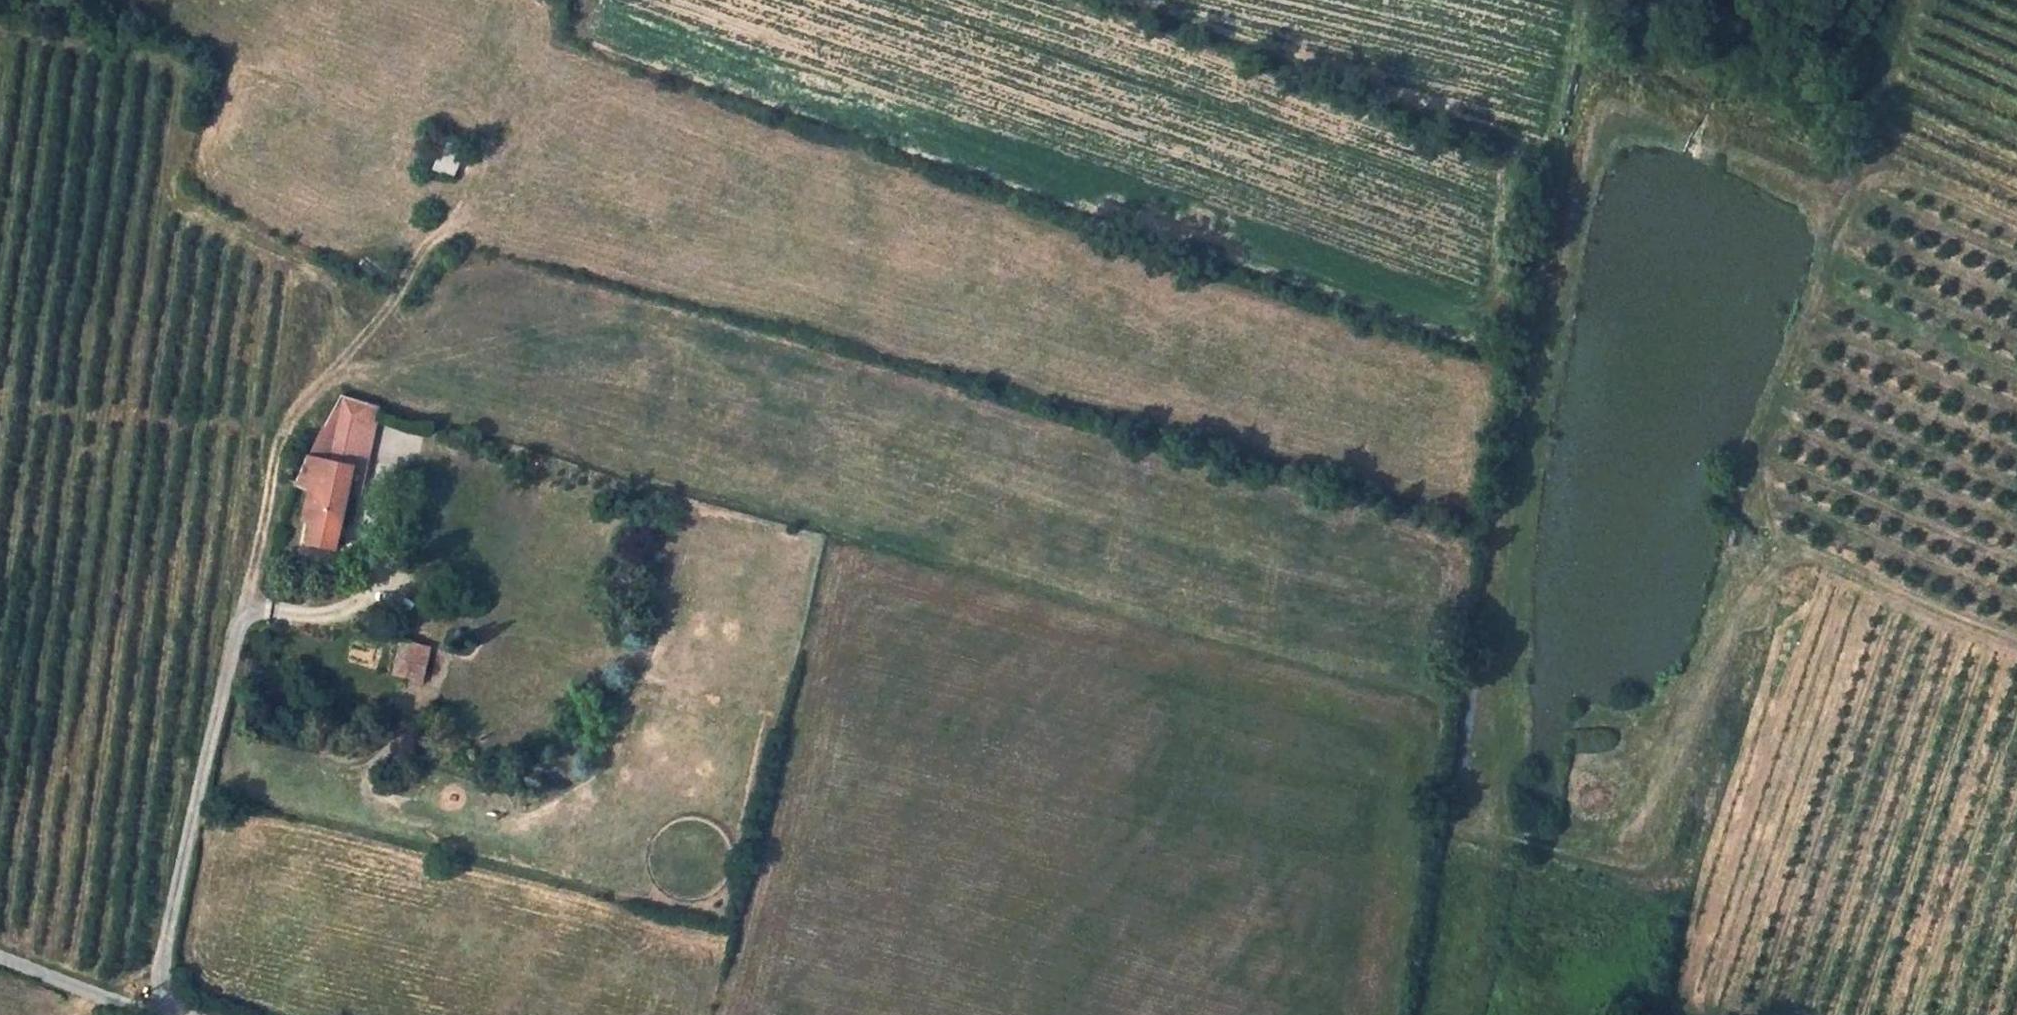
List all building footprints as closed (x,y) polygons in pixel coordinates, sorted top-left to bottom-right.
[(310,466),(302,484),(317,491),(308,520),(313,522),(307,545),(339,555),(351,498),(363,501),(366,479),(375,446),(385,408),(345,397),(310,466)] [(286,477),(302,484),(310,466),(295,458),(286,477)] [(405,638),(396,678),(426,685),(435,645),(405,638)]
